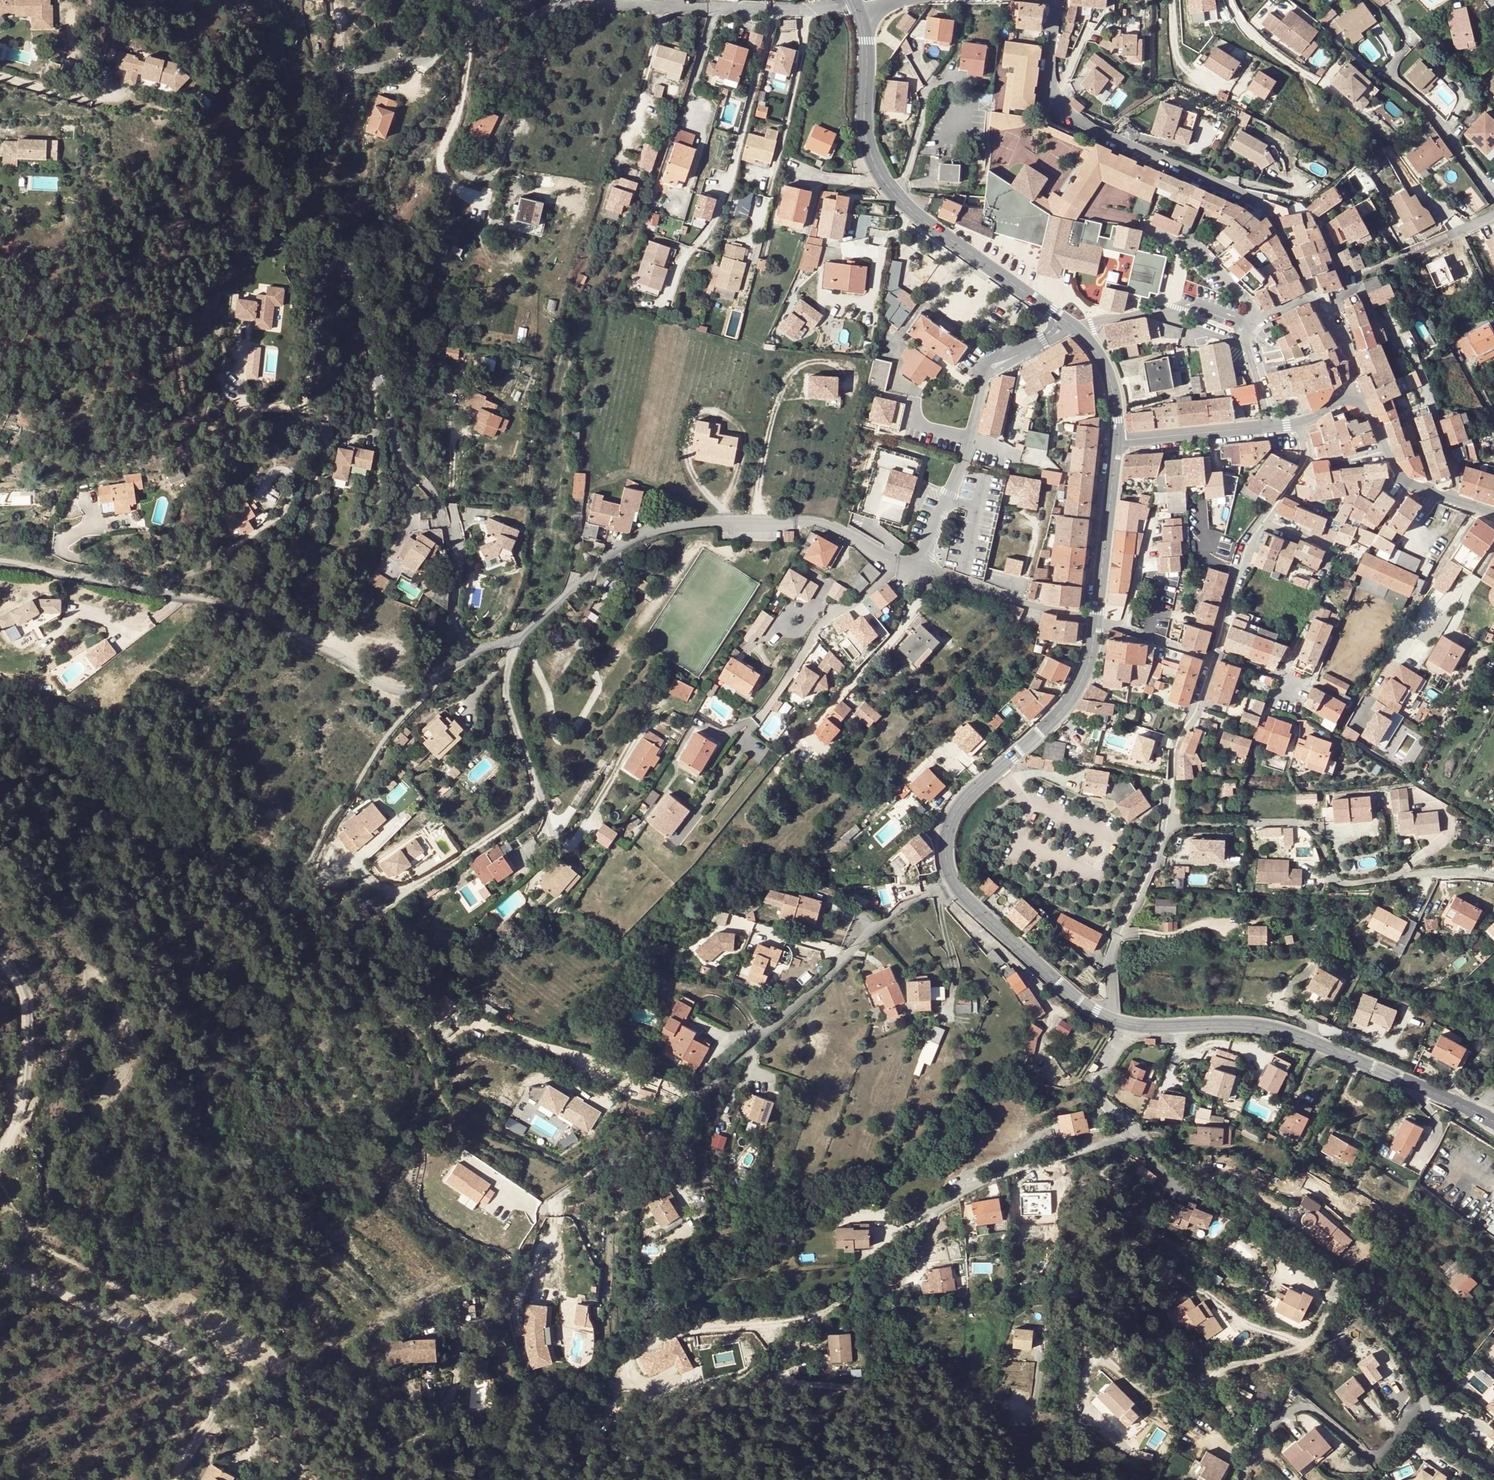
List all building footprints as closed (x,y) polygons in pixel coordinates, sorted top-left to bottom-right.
[(6,14),(17,14),(17,12),(27,12),(27,13),(34,13),(34,29),(55,29),(55,6),(52,6),(52,0),(5,0),(4,1),(3,0),(0,0),(0,20),(6,14)] [(1071,4),(1067,21),(1074,23),(1078,5),(1094,7),(1095,0),(1071,0),(1071,4)] [(1336,21),(1344,31),(1351,41),(1362,33),(1365,30),(1378,20),(1375,17),(1363,1),(1350,11),(1336,21)] [(1021,9),(1022,2),(1013,2),(1012,10),(1015,10),(1014,16),(1020,17),(1020,13),(1021,9)] [(1022,2),(1021,9),(1020,13),(1020,17),(1019,22),(1018,27),(1042,31),(1045,5),(1022,2)] [(1466,6),(1447,11),(1456,50),(1468,46),(1467,42),(1474,41),(1466,6)] [(1331,7),(1317,19),(1323,26),(1337,13),(1331,7)] [(898,26),(907,32),(917,19),(908,12),(898,26)] [(1282,23),(1274,34),(1302,55),(1319,33),(1290,12),(1282,23)] [(1262,26),(1274,34),(1282,23),(1271,14),(1262,26)] [(940,40),(951,42),(954,21),(921,16),(917,22),(907,35),(940,40)] [(782,21),(782,30),(795,31),(796,31),(796,22),(782,21)] [(1338,36),(1344,31),(1336,21),(1331,25),(1338,36)] [(795,31),(782,30),(782,39),(795,38),(795,31)] [(1070,34),(1064,32),(1062,37),(1061,37),(1057,55),(1065,57),(1069,39),(1068,39),(1070,34)] [(1362,33),(1351,41),(1353,44),(1364,36),(1362,33)] [(1113,36),(1113,43),(1112,48),(1116,48),(1123,48),(1123,55),(1137,55),(1138,39),(1138,34),(1124,34),(1124,36),(1113,36)] [(1105,37),(1099,45),(1110,55),(1116,48),(1112,48),(1113,43),(1105,37)] [(727,42),(722,59),(720,66),(717,66),(714,75),(738,82),(748,49),(727,42)] [(961,69),(969,70),(969,67),(984,69),(987,45),(965,42),(961,69)] [(773,69),(791,74),(798,48),(779,43),(773,69)] [(1040,60),(1041,47),(1005,43),(1003,59),(1002,67),(1009,68),(1008,75),(1014,75),(1012,104),(1011,108),(1036,111),(1036,107),(1037,95),(1035,95),(1036,87),(1037,87),(1038,82),(1039,68),(1038,67),(1038,60),(1040,60)] [(1320,45),(1308,58),(1317,66),(1329,54),(1320,45)] [(669,71),(681,75),(687,53),(659,46),(653,67),(669,71)] [(1240,63),(1216,47),(1205,65),(1229,81),(1240,63)] [(1118,68),(1093,51),(1085,63),(1092,68),(1082,82),(1096,92),(1102,83),(1104,84),(1109,76),(1111,78),(1118,68)] [(134,57),(120,53),(115,68),(127,71),(128,69),(142,73),(141,76),(167,83),(175,91),(189,78),(180,69),(181,67),(148,57),(145,64),(138,62),(134,57)] [(1119,55),(1117,60),(1118,60),(1124,64),(1127,59),(1119,55)] [(1436,75),(1440,78),(1445,72),(1432,58),(1427,64),(1423,60),(1407,75),(1421,90),(1436,75)] [(1338,89),(1353,101),(1369,81),(1345,61),(1334,75),(1343,82),(1338,89)] [(969,67),(969,70),(968,74),(983,76),(984,69),(969,67)] [(1118,68),(1111,78),(1118,82),(1124,72),(1118,68)] [(128,69),(127,71),(124,83),(133,86),(136,75),(141,76),(142,73),(128,69)] [(1276,81),(1259,70),(1248,87),(1265,98),(1276,81)] [(681,75),(669,71),(667,77),(679,81),(681,75)] [(1014,75),(1008,75),(1004,115),(991,114),(990,128),(1002,131),(1028,121),(1050,131),(1086,147),(1081,156),(1086,160),(1095,146),(1050,127),(1030,117),(1011,116),(1011,108),(1012,104),(1014,75)] [(1343,82),(1334,75),(1329,81),(1338,89),(1343,82)] [(1433,84),(1440,78),(1436,75),(1421,90),(1426,94),(1435,85),(1433,84)] [(1486,84),(1493,92),(1493,76),(1486,84)] [(908,82),(888,80),(884,110),(906,112),(908,82)] [(1378,88),(1369,81),(1353,101),(1361,108),(1378,88)] [(658,87),(655,97),(662,98),(665,89),(658,87)] [(488,91),(483,102),(488,105),(494,94),(488,91)] [(379,94),(367,130),(385,136),(397,100),(379,94)] [(1074,98),(1073,99),(1069,104),(1080,113),(1085,107),(1074,98)] [(760,101),(756,117),(767,119),(769,108),(766,107),(766,102),(760,101)] [(1175,128),(1181,110),(1162,104),(1152,135),(1187,146),(1191,133),(1175,128)] [(1196,115),(1181,110),(1175,128),(1191,133),(1196,115)] [(477,116),(469,133),(485,141),(497,117),(487,112),(484,119),(477,116)] [(1251,116),(1244,113),(1238,125),(1245,128),(1251,116)] [(1465,134),(1486,154),(1493,146),(1493,122),(1485,114),(1465,134)] [(817,126),(808,147),(826,156),(836,134),(817,126)] [(695,136),(675,129),(671,141),(676,143),(663,182),(676,186),(679,181),(682,170),(688,171),(696,149),(691,148),(695,136)] [(764,138),(749,135),(748,139),(743,156),(756,160),(771,164),(778,132),(766,129),(764,138)] [(1267,145),(1240,131),(1231,148),(1257,163),(1261,169),(1274,162),(1269,151),(1265,149),(1267,145)] [(1453,155),(1441,138),(1434,142),(1431,138),(1406,156),(1418,173),(1443,155),(1446,160),(1453,155)] [(17,141),(17,144),(16,160),(54,162),(55,143),(17,141)] [(16,160),(17,144),(3,143),(1,168),(16,168),(16,160)] [(647,143),(642,157),(655,162),(659,147),(647,143)] [(1072,182),(1062,198),(1061,198),(1078,209),(1083,202),(1086,204),(1089,200),(1102,180),(1139,197),(1132,213),(1146,216),(1156,186),(1161,172),(1159,171),(1145,165),(1144,167),(1137,164),(1138,162),(1132,159),(1120,154),(1119,156),(1112,152),(1113,150),(1097,144),(1095,146),(1086,160),(1081,169),(1076,175),(1078,177),(1074,183),(1072,182)] [(755,165),(756,160),(743,156),(742,162),(755,165)] [(652,170),(655,162),(642,157),(640,166),(652,170)] [(960,165),(941,164),(940,181),(959,182),(960,165)] [(1013,186),(1029,196),(1033,199),(1038,192),(1047,179),(1026,165),(1013,186)] [(1175,200),(1183,181),(1167,174),(1168,170),(1161,167),(1159,171),(1161,172),(1156,186),(1171,192),(1169,198),(1172,199),(1175,200)] [(682,170),(679,181),(684,182),(688,171),(682,170)] [(962,208),(955,223),(992,238),(993,232),(1043,246),(1050,215),(1032,202),(1033,199),(1029,196),(1013,186),(988,171),(987,180),(984,208),(962,208)] [(614,186),(606,208),(622,213),(625,204),(629,205),(632,195),(634,196),(639,183),(622,178),(619,188),(614,186)] [(1175,200),(1185,205),(1198,210),(1200,205),(1206,191),(1183,181),(1175,200)] [(786,186),(778,223),(802,229),(811,192),(786,186)] [(1316,201),(1323,212),(1341,199),(1333,187),(1321,195),(1322,196),(1316,201)] [(1392,195),(1397,205),(1404,202),(1417,225),(1404,232),(1407,237),(1415,232),(1413,229),(1417,227),(1419,230),(1431,224),(1426,216),(1420,206),(1417,207),(1411,196),(1406,187),(1392,195)] [(741,189),(737,215),(750,217),(754,191),(741,189)] [(1211,210),(1218,196),(1215,195),(1217,190),(1213,189),(1211,193),(1209,192),(1206,191),(1200,205),(1202,206),(1206,208),(1211,210)] [(1032,202),(1050,215),(1076,221),(1086,204),(1083,202),(1078,209),(1061,198),(1062,198),(1056,194),(1051,201),(1048,199),(1038,192),(1033,199),(1032,202)] [(1051,201),(1056,194),(1053,192),(1048,199),(1051,201)] [(690,217),(689,220),(698,223),(697,226),(704,229),(707,218),(702,216),(708,196),(698,193),(696,198),(693,198),(687,217),(690,217)] [(1416,193),(1413,195),(1420,206),(1422,205),(1416,193)] [(520,195),(514,217),(535,222),(540,201),(520,195)] [(824,198),(823,211),(846,213),(849,198),(838,195),(837,200),(824,198)] [(962,208),(967,196),(954,195),(952,201),(949,200),(933,198),(929,212),(939,219),(940,216),(955,223),(962,208)] [(1413,195),(1411,196),(1417,207),(1420,206),(1413,195)] [(1218,196),(1211,210),(1220,214),(1227,200),(1218,196)] [(1335,243),(1336,246),(1342,242),(1335,228),(1340,225),(1343,229),(1353,224),(1362,219),(1361,217),(1376,209),(1370,198),(1355,206),(1326,224),(1335,243)] [(1229,224),(1234,219),(1245,208),(1227,200),(1220,214),(1211,210),(1206,208),(1203,213),(1229,224)] [(1298,238),(1300,245),(1311,241),(1306,229),(1317,225),(1313,218),(1309,211),(1294,200),(1288,207),(1277,204),(1276,208),(1275,211),(1280,218),(1290,240),(1298,238)] [(1309,211),(1313,218),(1323,212),(1316,201),(1307,209),(1309,211)] [(1404,202),(1397,205),(1405,222),(1400,224),(1404,232),(1417,225),(1404,202)] [(1188,235),(1198,210),(1185,205),(1184,207),(1178,204),(1171,219),(1183,225),(1180,231),(1188,235)] [(1234,219),(1243,226),(1254,215),(1248,210),(1251,206),(1248,205),(1245,208),(1234,219)] [(1426,216),(1431,224),(1436,221),(1428,207),(1422,205),(1420,206),(1426,216)] [(657,227),(660,214),(649,211),(647,224),(657,227)] [(823,211),(821,222),(818,236),(841,240),(846,213),(823,211)] [(1156,213),(1151,224),(1178,236),(1180,231),(1183,225),(1171,219),(1164,217),(1156,213)] [(1076,221),(1050,215),(1043,246),(1039,262),(1062,267),(1077,270),(1097,275),(1103,249),(1134,256),(1128,286),(1106,281),(1101,307),(1123,312),(1126,300),(1130,301),(1131,293),(1150,297),(1151,292),(1154,280),(1162,282),(1168,256),(1138,250),(1142,231),(1113,225),(1110,238),(1099,236),(1102,223),(1086,219),(1085,223),(1076,221)] [(1243,226),(1249,231),(1261,221),(1254,215),(1243,226)] [(1207,220),(1202,217),(1199,224),(1204,226),(1207,220)] [(1269,227),(1272,225),(1267,217),(1261,221),(1249,231),(1258,244),(1259,244),(1272,233),(1269,227)] [(1229,224),(1216,237),(1222,244),(1224,243),(1227,246),(1234,240),(1236,242),(1249,231),(1243,226),(1234,219),(1229,224)] [(1369,232),(1362,219),(1353,224),(1360,237),(1364,235),(1369,232)] [(1360,237),(1353,224),(1343,229),(1350,242),(1360,237)] [(1261,248),(1265,252),(1280,240),(1275,231),(1276,230),(1272,225),(1269,227),(1272,233),(1259,244),(1261,248)] [(1317,226),(1317,225),(1306,229),(1311,241),(1314,240),(1322,238),(1317,226)] [(1258,244),(1249,231),(1236,242),(1233,244),(1239,250),(1221,265),(1227,269),(1229,268),(1243,256),(1258,244)] [(1486,241),(1492,254),(1489,255),(1493,265),(1493,237),(1486,241)] [(1298,238),(1290,240),(1293,247),(1300,245),(1298,238)] [(1327,249),(1322,238),(1314,240),(1318,252),(1327,249)] [(1288,253),(1280,240),(1265,252),(1274,264),(1280,272),(1282,271),(1293,266),(1288,253)] [(1297,257),(1298,258),(1311,254),(1318,252),(1314,240),(1311,241),(1300,245),(1293,247),(1297,257)] [(660,299),(675,249),(652,241),(639,283),(648,286),(646,294),(660,299)] [(801,264),(814,267),(817,267),(821,247),(820,246),(807,244),(801,264)] [(1258,244),(1243,256),(1247,260),(1261,248),(1259,244),(1258,244)] [(721,267),(714,266),(712,273),(719,275),(716,286),(738,291),(745,263),(742,262),(745,250),(727,245),(721,267)] [(454,246),(451,252),(460,255),(462,249),(454,246)] [(1352,256),(1349,248),(1339,253),(1342,261),(1348,258),(1352,256)] [(1327,249),(1318,252),(1311,254),(1316,265),(1326,261),(1331,260),(1328,252),(1327,249)] [(1348,258),(1342,261),(1347,275),(1352,273),(1364,268),(1359,253),(1352,256),(1348,258)] [(1316,265),(1311,254),(1298,258),(1306,278),(1317,275),(1327,272),(1328,272),(1328,271),(1329,270),(1327,265),(1326,261),(1316,265)] [(1243,256),(1229,268),(1240,279),(1255,267),(1247,260),(1243,256)] [(760,259),(758,268),(766,270),(768,261),(760,259)] [(891,305),(883,316),(898,327),(917,301),(897,286),(901,263),(901,261),(889,259),(884,288),(889,292),(884,299),(891,305)] [(1062,267),(1039,262),(1037,273),(1059,278),(1062,267)] [(867,267),(855,266),(847,265),(826,263),(824,287),(864,291),(867,267)] [(813,272),(814,267),(801,264),(800,269),(813,272)] [(1274,264),(1267,268),(1272,275),(1280,272),(1274,264)] [(1296,272),(1293,266),(1282,271),(1294,296),(1305,291),(1296,272)] [(1255,267),(1240,279),(1254,291),(1263,284),(1266,288),(1267,287),(1275,284),(1271,275),(1265,278),(1255,267)] [(1294,296),(1282,271),(1280,272),(1272,275),(1271,275),(1275,284),(1284,301),(1294,296)] [(1328,272),(1327,272),(1334,289),(1342,286),(1342,284),(1336,271),(1335,271),(1329,273),(1328,272)] [(1327,272),(1317,275),(1323,292),(1334,289),(1327,272)] [(579,274),(576,282),(584,285),(587,277),(579,274)] [(1368,293),(1382,287),(1377,276),(1363,281),(1364,284),(1367,293),(1368,293)] [(1162,282),(1154,280),(1151,292),(1159,293),(1162,282)] [(1284,301),(1275,284),(1267,287),(1276,306),(1284,301)] [(1374,307),(1396,299),(1389,285),(1382,287),(1368,293),(1374,307)] [(1266,288),(1257,293),(1265,310),(1276,306),(1267,287),(1266,288)] [(256,303),(238,301),(236,318),(254,320),(253,328),(270,330),(273,306),(281,307),(283,290),(267,288),(266,296),(257,295),(256,303)] [(1345,300),(1349,306),(1362,301),(1358,294),(1345,300)] [(801,300),(780,328),(793,338),(805,322),(814,329),(823,316),(801,300)] [(1367,317),(1362,301),(1349,306),(1347,307),(1354,327),(1354,329),(1370,323),(1367,317)] [(1298,308),(1297,308),(1300,316),(1314,312),(1310,304),(1309,303),(1308,303),(1307,303),(1298,308)] [(1296,358),(1303,356),(1299,346),(1298,344),(1308,339),(1309,338),(1308,336),(1309,336),(1300,316),(1297,308),(1283,315),(1292,332),(1297,343),(1292,346),(1296,358)] [(1316,316),(1314,312),(1300,316),(1309,336),(1324,332),(1316,316)] [(936,352),(942,356),(955,365),(967,346),(920,313),(906,331),(919,340),(920,341),(924,344),(918,352),(913,349),(910,346),(902,357),(908,361),(901,371),(919,384),(926,374),(932,378),(939,368),(935,365),(930,361),(936,352)] [(1283,315),(1277,318),(1285,336),(1292,332),(1283,315)] [(1133,320),(1137,342),(1151,339),(1161,337),(1174,337),(1180,337),(1181,338),(1183,329),(1145,317),(1133,320)] [(1133,320),(1105,326),(1110,348),(1128,344),(1137,342),(1133,320)] [(1380,329),(1383,329),(1377,322),(1376,320),(1370,323),(1373,332),(1380,329)] [(1373,332),(1370,323),(1354,329),(1362,350),(1379,344),(1387,341),(1383,329),(1380,329),(1373,332)] [(1458,341),(1465,354),(1475,349),(1477,353),(1491,346),(1493,352),(1493,336),(1488,325),(1458,341)] [(1315,352),(1311,353),(1310,355),(1311,360),(1312,362),(1320,359),(1318,354),(1322,353),(1334,349),(1337,348),(1327,331),(1324,332),(1309,336),(1308,336),(1309,338),(1315,352)] [(1281,349),(1286,360),(1296,358),(1292,346),(1297,343),(1292,332),(1285,336),(1279,339),(1278,339),(1279,343),(1282,348),(1281,349)] [(1064,367),(1091,364),(1088,358),(1084,352),(1078,346),(1076,343),(1069,338),(1060,344),(1039,357),(1040,359),(1047,374),(1039,377),(1044,387),(1063,377),(1064,367)] [(919,340),(913,349),(918,352),(924,344),(920,341),(919,340)] [(1395,360),(1388,341),(1387,341),(1379,344),(1394,380),(1396,380),(1402,377),(1398,367),(1395,368),(1392,361),(1395,360)] [(1137,342),(1128,344),(1131,357),(1141,355),(1138,344),(1137,342)] [(1216,345),(1200,348),(1202,360),(1208,391),(1225,388),(1230,387),(1236,386),(1235,378),(1228,343),(1216,345)] [(1367,373),(1374,389),(1394,380),(1379,344),(1362,350),(1355,352),(1358,359),(1360,366),(1362,365),(1366,374),(1367,373)] [(249,345),(249,378),(260,378),(261,345),(249,345)] [(1476,354),(1478,358),(1477,359),(1480,363),(1493,355),(1493,352),(1491,346),(1477,353),(1476,354)] [(447,348),(446,356),(456,358),(458,349),(447,348)] [(1339,363),(1335,352),(1334,349),(1322,353),(1324,358),(1325,361),(1327,368),(1337,367),(1340,366),(1339,363)] [(1476,354),(1477,353),(1475,349),(1465,354),(1467,359),(1476,354)] [(1338,351),(1335,352),(1339,363),(1344,361),(1341,350),(1338,351)] [(930,361),(935,365),(942,356),(936,352),(930,361)] [(874,359),(868,388),(885,392),(892,363),(874,359)] [(1038,391),(1044,387),(1039,377),(1047,374),(1040,359),(1020,371),(1014,398),(1024,404),(1037,397),(1040,395),(1038,391)] [(1164,362),(1146,365),(1152,395),(1184,389),(1181,374),(1173,376),(1170,360),(1163,361),(1164,362)] [(1348,360),(1344,361),(1339,363),(1340,366),(1337,367),(1342,382),(1347,379),(1348,378),(1348,377),(1349,376),(1349,375),(1349,372),(1348,360)] [(1333,385),(1334,389),(1342,382),(1337,367),(1327,368),(1325,361),(1315,365),(1288,370),(1294,395),(1298,394),(1307,392),(1333,385)] [(1064,367),(1063,377),(1062,385),(1093,382),(1091,364),(1064,367)] [(1280,372),(1287,396),(1294,395),(1288,370),(1280,372)] [(1406,376),(1404,376),(1410,390),(1421,385),(1416,371),(1413,373),(1412,373),(1406,376)] [(1275,398),(1287,396),(1280,372),(1268,374),(1273,390),(1275,398)] [(1376,394),(1374,389),(1367,373),(1366,374),(1357,377),(1366,398),(1376,394)] [(1015,378),(1006,376),(1002,375),(994,379),(991,393),(988,407),(984,407),(983,413),(985,413),(986,414),(986,415),(982,415),(981,420),(984,420),(984,421),(984,423),(980,422),(978,432),(999,437),(1004,418),(1010,391),(1013,392),(1015,378)] [(837,377),(809,376),(808,396),(836,397),(837,377)] [(1199,376),(1191,378),(1193,394),(1200,393),(1202,393),(1199,376)] [(1235,378),(1236,386),(1246,384),(1246,383),(1242,376),(1235,378)] [(1402,394),(1396,380),(1394,380),(1374,389),(1376,394),(1366,398),(1366,399),(1373,414),(1375,414),(1378,412),(1378,414),(1384,411),(1381,403),(1392,398),(1402,394)] [(1093,382),(1062,385),(1059,418),(1095,414),(1093,382)] [(1247,386),(1244,386),(1247,403),(1257,401),(1258,401),(1254,384),(1247,386)] [(1328,400),(1334,389),(1333,385),(1307,392),(1298,394),(1302,411),(1312,408),(1313,412),(1319,407),(1328,400)] [(1247,403),(1244,386),(1231,389),(1232,395),(1234,405),(1243,404),(1247,403)] [(1227,397),(1218,398),(1222,421),(1236,419),(1234,405),(1232,395),(1231,389),(1230,387),(1225,388),(1227,397)] [(495,428),(501,430),(505,419),(492,413),(496,404),(484,399),(485,396),(472,390),(466,405),(479,410),(477,414),(479,415),(473,430),(482,434),(483,432),(491,436),(495,428)] [(1177,402),(1180,425),(1211,422),(1207,399),(1206,392),(1202,393),(1200,393),(1201,400),(1192,401),(1191,394),(1177,397),(1177,402)] [(1222,421),(1218,398),(1207,399),(1211,422),(1222,421)] [(1385,424),(1398,418),(1392,398),(1381,403),(1384,411),(1378,414),(1381,421),(1383,420),(1385,424)] [(878,399),(871,421),(891,427),(891,426),(897,406),(897,404),(878,399)] [(15,402),(12,409),(20,411),(22,404),(15,402)] [(1180,425),(1177,402),(1164,403),(1164,406),(1167,426),(1180,425)] [(1246,418),(1243,404),(1234,405),(1236,419),(1246,418)] [(902,407),(897,406),(891,426),(897,428),(902,407)] [(1164,406),(1159,407),(1153,407),(1153,410),(1156,427),(1167,426),(1164,406)] [(1413,410),(1415,418),(1430,413),(1428,406),(1413,410)] [(1156,427),(1153,410),(1126,414),(1128,430),(1156,427)] [(21,411),(19,422),(28,425),(31,414),(21,411)] [(1341,440),(1333,417),(1332,412),(1331,412),(1322,417),(1318,422),(1325,444),(1341,440)] [(1466,412),(1450,417),(1459,443),(1462,441),(1468,440),(1462,422),(1469,420),(1466,412)] [(1351,438),(1347,424),(1342,413),(1333,417),(1341,440),(1351,438)] [(1415,418),(1422,441),(1437,436),(1430,413),(1415,418)] [(1074,447),(1097,450),(1100,417),(1079,421),(1080,424),(1079,425),(1078,433),(1073,433),(1070,446),(1074,447)] [(1459,443),(1450,417),(1441,420),(1449,445),(1459,443)] [(1021,435),(1027,436),(1031,420),(1025,418),(1021,435)] [(1391,443),(1392,446),(1409,441),(1411,445),(1417,443),(1411,425),(1402,428),(1398,418),(1385,424),(1391,443)] [(1357,421),(1347,424),(1351,438),(1372,430),(1368,420),(1358,424),(1357,421)] [(695,454),(733,461),(737,438),(718,434),(720,426),(698,421),(694,439),(698,440),(696,450),(695,454)] [(1325,444),(1318,422),(1308,425),(1315,446),(1325,444)] [(1028,430),(1027,446),(1049,448),(1051,431),(1028,430)] [(1376,442),(1372,430),(1351,438),(1355,448),(1356,448),(1376,442)] [(1443,454),(1437,436),(1422,441),(1426,454),(1434,479),(1450,475),(1443,454)] [(1351,438),(1341,440),(1344,452),(1344,454),(1345,455),(1345,456),(1347,456),(1357,453),(1356,448),(1355,448),(1351,438)] [(1270,440),(1254,442),(1256,463),(1269,449),(1271,446),(1270,440)] [(1329,456),(1344,452),(1341,440),(1325,444),(1329,456)] [(1018,441),(1015,449),(1023,451),(1025,443),(1018,441)] [(1414,455),(1411,445),(1409,441),(1392,446),(1398,462),(1414,457),(1414,455)] [(1256,463),(1254,442),(1240,444),(1242,464),(1243,464),(1243,467),(1247,467),(1246,464),(1256,463)] [(1472,443),(1451,451),(1453,459),(1477,461),(1472,443)] [(1242,464),(1240,444),(1220,445),(1222,459),(1231,457),(1232,462),(1242,464)] [(1329,456),(1325,444),(1315,446),(1318,457),(1329,456)] [(921,460),(877,447),(870,468),(873,469),(865,495),(863,494),(857,515),(877,521),(901,528),(921,460)] [(1063,471),(1094,476),(1097,450),(1074,447),(1073,454),(1068,454),(1063,471)] [(349,454),(335,450),(329,477),(342,480),(346,465),(367,470),(368,470),(372,453),(351,448),(349,454)] [(574,451),(575,463),(584,462),(583,450),(574,451)] [(1184,459),(1186,489),(1187,493),(1206,490),(1204,472),(1212,472),(1212,464),(1211,459),(1211,456),(1203,457),(1202,451),(1190,452),(1190,458),(1184,459)] [(1151,476),(1158,476),(1162,461),(1164,453),(1145,454),(1151,476)] [(1272,453),(1256,476),(1266,483),(1281,491),(1288,481),(1298,466),(1272,453)] [(1426,477),(1418,453),(1414,455),(1414,457),(1398,462),(1410,478),(1426,477)] [(733,461),(695,454),(695,459),(732,466),(733,461)] [(1151,476),(1145,454),(1126,455),(1124,468),(1123,478),(1128,478),(1138,477),(1151,476)] [(1185,489),(1186,489),(1184,459),(1162,461),(1158,476),(1158,481),(1159,492),(1154,492),(1152,499),(1151,502),(1150,505),(1160,504),(1162,491),(1168,491),(1169,502),(1169,511),(1187,510),(1185,489)] [(1314,461),(1315,473),(1331,471),(1329,460),(1314,461)] [(1324,497),(1315,473),(1314,461),(1299,481),(1307,485),(1310,499),(1324,497)] [(1365,464),(1365,467),(1367,479),(1385,477),(1389,477),(1387,462),(1365,464)] [(167,473),(171,484),(184,478),(180,467),(167,473)] [(1350,468),(1341,469),(1343,481),(1345,495),(1346,503),(1339,514),(1336,519),(1343,522),(1345,522),(1349,515),(1359,496),(1358,491),(1361,491),(1367,479),(1365,467),(1350,468)] [(1474,497),(1481,472),(1465,467),(1459,492),(1474,497)] [(1333,483),(1343,481),(1341,469),(1331,471),(1333,483)] [(1059,486),(1063,473),(1043,470),(1041,481),(1041,482),(1042,483),(1059,486)] [(1068,502),(1090,504),(1094,476),(1063,471),(1063,473),(1059,486),(1058,492),(1063,492),(1065,477),(1071,477),(1068,502)] [(1204,472),(1206,490),(1207,498),(1234,495),(1237,485),(1238,480),(1224,481),(1223,471),(1212,472),(1204,472)] [(1331,471),(1315,473),(1324,497),(1336,496),(1333,483),(1331,471)] [(1474,497),(1493,503),(1493,499),(1493,476),(1481,472),(1474,497)] [(573,497),(582,499),(585,474),(574,473),(573,497)] [(1248,488),(1245,486),(1241,491),(1256,500),(1259,495),(1266,483),(1256,476),(1252,474),(1248,480),(1252,482),(1248,488)] [(1041,481),(1008,475),(1007,477),(1005,489),(1025,493),(1023,504),(1037,506),(1042,483),(1041,482),(1041,481)] [(1450,475),(1434,479),(1436,484),(1451,480),(1450,475)] [(1382,486),(1385,477),(1367,479),(1361,491),(1363,493),(1373,499),(1380,489),(1382,486)] [(626,479),(620,505),(617,517),(621,517),(631,520),(633,510),(637,511),(642,491),(637,490),(638,485),(626,479)] [(1343,481),(1333,483),(1336,496),(1342,495),(1345,495),(1343,481)] [(114,506),(130,504),(135,503),(132,483),(98,488),(100,503),(113,501),(114,506)] [(1259,495),(1272,503),(1281,491),(1266,483),(1259,495)] [(1310,499),(1307,485),(1298,484),(1299,496),(1307,499),(1310,499)] [(1025,493),(1005,489),(1004,493),(1020,496),(1018,506),(1037,510),(1037,506),(1023,504),(1025,493)] [(1168,491),(1162,491),(1160,504),(1169,502),(1168,491)] [(1395,500),(1384,492),(1374,505),(1385,514),(1395,500)] [(611,515),(617,517),(620,505),(602,501),(602,495),(593,494),(587,523),(585,523),(582,536),(594,539),(597,525),(609,528),(611,515)] [(1141,496),(1140,503),(1150,505),(1151,502),(1152,499),(1141,496)] [(1359,496),(1349,515),(1356,518),(1362,522),(1374,505),(1359,496)] [(1408,496),(1389,523),(1403,533),(1422,506),(1408,496)] [(244,497),(222,515),(230,530),(238,526),(242,533),(252,528),(248,520),(254,516),(244,497)] [(573,497),(571,514),(581,515),(582,499),(573,497)] [(1298,506),(1299,506),(1300,504),(1286,498),(1285,498),(1280,506),(1277,512),(1291,518),(1293,519),(1298,506)] [(1139,503),(1120,500),(1117,530),(1137,532),(1137,528),(1139,517),(1140,503),(1139,503)] [(1089,520),(1090,504),(1068,502),(1066,518),(1089,520)] [(1147,520),(1150,505),(1140,503),(1139,517),(1147,520)] [(130,511),(130,504),(114,506),(115,513),(130,511)] [(1439,504),(1436,513),(1435,516),(1443,519),(1447,507),(1439,504)] [(1374,528),(1385,514),(1374,505),(1362,522),(1374,528)] [(1293,519),(1300,522),(1306,509),(1299,506),(1298,506),(1293,519)] [(1061,507),(1054,507),(1052,515),(1061,517),(1061,513),(1064,514),(1065,509),(1061,509),(1061,507)] [(1311,531),(1318,514),(1313,512),(1310,510),(1306,509),(1300,522),(1305,524),(1303,528),(1311,531)] [(1277,512),(1276,513),(1284,517),(1284,518),(1290,521),(1291,518),(1277,512)] [(1460,512),(1453,523),(1459,527),(1467,515),(1460,512)] [(570,529),(573,530),(579,530),(581,515),(571,514),(570,529)] [(1328,518),(1327,518),(1318,514),(1311,531),(1321,535),(1328,518)] [(609,528),(618,530),(621,517),(617,517),(611,515),(609,528)] [(1089,520),(1066,518),(1061,517),(1052,515),(1046,538),(1053,539),(1054,534),(1057,533),(1057,545),(1055,544),(1052,566),(1056,566),(1084,569),(1089,520)] [(1181,515),(1166,517),(1167,524),(1162,524),(1163,539),(1180,538),(1182,538),(1181,515)] [(1328,515),(1327,518),(1328,518),(1321,535),(1335,541),(1336,540),(1343,522),(1336,519),(1332,517),(1328,515)] [(1349,515),(1345,522),(1353,525),(1354,523),(1356,518),(1349,515)] [(621,517),(618,530),(628,532),(631,520),(621,517)] [(1493,539),(1493,530),(1477,518),(1461,541),(1483,556),(1492,542),(1493,539)] [(501,560),(503,563),(516,557),(514,552),(522,533),(493,521),(489,530),(492,538),(500,541),(498,547),(495,547),(482,554),(489,566),(501,560)] [(1343,522),(1336,540),(1350,545),(1352,540),(1369,548),(1371,544),(1378,534),(1358,527),(1353,525),(1345,522),(1343,522)] [(1397,531),(1385,524),(1381,529),(1378,534),(1379,535),(1371,544),(1380,549),(1390,555),(1388,560),(1390,561),(1409,570),(1415,572),(1420,560),(1394,548),(1395,545),(1390,542),(1397,531)] [(1137,532),(1117,530),(1115,552),(1134,554),(1135,550),(1136,536),(1137,532)] [(784,531),(784,542),(794,542),(794,531),(784,531)] [(1267,532),(1263,543),(1281,550),(1285,540),(1267,532)] [(401,553),(419,564),(421,560),(432,542),(419,534),(416,541),(409,536),(400,551),(401,553)] [(825,569),(836,547),(815,535),(804,557),(825,569)] [(1163,539),(1161,539),(1163,555),(1180,553),(1182,553),(1180,538),(1163,539)] [(1285,540),(1281,550),(1277,560),(1273,569),(1274,570),(1271,577),(1278,580),(1279,578),(1282,571),(1287,573),(1293,561),(1295,555),(1299,546),(1285,540)] [(1299,546),(1295,555),(1302,559),(1309,544),(1301,541),(1299,546)] [(438,546),(432,542),(421,560),(428,564),(434,553),(434,552),(438,546)] [(594,542),(591,550),(600,555),(604,545),(594,542)] [(1259,553),(1277,560),(1281,550),(1263,543),(1259,553)] [(1460,565),(1463,561),(1458,557),(1465,547),(1460,543),(1449,559),(1460,565)] [(838,544),(836,547),(825,569),(829,571),(842,547),(838,544)] [(1325,552),(1309,544),(1302,559),(1303,559),(1302,563),(1317,570),(1325,552)] [(1380,549),(1377,555),(1388,560),(1390,555),(1380,549)] [(1050,551),(1041,550),(1037,564),(1049,565),(1050,551)] [(1134,554),(1115,552),(1114,562),(1133,564),(1134,554)] [(1357,572),(1356,573),(1364,577),(1359,587),(1403,606),(1407,596),(1409,597),(1410,595),(1416,597),(1424,580),(1418,578),(1419,576),(1365,552),(1357,572)] [(419,564),(401,553),(398,557),(404,561),(402,564),(414,572),(419,564)] [(1180,553),(1163,555),(1161,555),(1161,570),(1181,568),(1180,553)] [(1259,553),(1255,565),(1272,571),(1273,569),(1277,560),(1259,553)] [(1021,575),(1025,560),(1009,556),(1005,571),(1021,575)] [(1460,565),(1449,559),(1436,580),(1434,583),(1446,589),(1456,571),(1457,572),(1460,565)] [(1481,580),(1493,587),(1491,590),(1490,593),(1491,597),(1492,601),(1493,602),(1493,603),(1493,559),(1481,580)] [(1474,568),(1463,561),(1460,565),(1472,572),(1474,568)] [(1133,564),(1114,562),(1110,591),(1128,593),(1131,578),(1133,564)] [(870,563),(869,563),(850,584),(859,593),(869,583),(870,585),(881,574),(870,563)] [(1046,583),(1049,565),(1037,564),(1033,579),(1032,581),(1046,583)] [(1056,566),(1055,584),(1082,586),(1083,578),(1084,569),(1056,566)] [(1203,589),(1206,589),(1222,595),(1228,573),(1209,567),(1203,589)] [(391,582),(374,570),(371,576),(368,582),(383,593),(391,582)] [(816,586),(788,570),(780,585),(796,594),(808,601),(816,586)] [(1314,592),(1316,587),(1319,580),(1304,574),(1299,586),(1314,592)] [(639,578),(635,586),(643,591),(648,583),(639,578)] [(848,589),(835,581),(828,594),(841,602),(848,589)] [(1046,583),(1032,581),(1028,596),(1028,598),(1045,603),(1069,605),(1068,608),(1080,609),(1081,598),(1082,586),(1055,584),(1046,583)] [(867,600),(863,603),(873,614),(879,609),(881,610),(897,596),(888,584),(887,585),(867,600)] [(925,586),(927,592),(933,589),(931,584),(925,586)] [(796,594),(780,585),(777,589),(793,599),(796,594)] [(1195,626),(1189,624),(1183,646),(1205,652),(1217,610),(1222,595),(1206,589),(1202,602),(1195,626)] [(1110,591),(1109,604),(1124,605),(1128,593),(1110,591)] [(981,595),(975,594),(974,599),(983,602),(985,597),(981,595)] [(2,628),(16,620),(17,623),(25,619),(31,615),(39,611),(60,611),(60,599),(34,599),(11,612),(10,611),(0,617),(0,624),(2,628)] [(1123,611),(1124,605),(1109,604),(1107,619),(1120,623),(1123,611)] [(1011,605),(1008,611),(1021,617),(1024,610),(1011,605)] [(1331,611),(1316,605),(1308,618),(1314,621),(1307,638),(1324,645),(1332,625),(1327,623),(1331,611)] [(1021,617),(1008,611),(1005,619),(1018,624),(1021,617)] [(751,627),(743,639),(752,645),(756,638),(759,639),(772,618),(761,612),(754,623),(751,627)] [(1249,617),(1236,612),(1224,648),(1250,657),(1258,635),(1260,628),(1261,626),(1248,622),(1249,617)] [(1054,640),(1056,620),(1057,615),(1043,613),(1039,632),(1034,652),(1047,656),(1048,652),(1042,650),(1043,648),(1040,647),(1042,639),(1054,640)] [(838,619),(822,629),(823,630),(817,635),(823,641),(843,628),(838,619)] [(1079,623),(1056,620),(1054,640),(1076,643),(1079,623)] [(1183,646),(1189,624),(1183,623),(1177,644),(1183,646)] [(927,646),(932,650),(940,642),(922,626),(900,649),(913,661),(927,646)] [(1121,641),(1123,633),(1111,629),(1107,659),(1152,665),(1153,661),(1155,645),(1139,643),(1121,641)] [(1140,639),(1123,633),(1121,641),(1139,643),(1140,639)] [(1276,641),(1258,635),(1250,657),(1268,663),(1276,641)] [(1443,635),(1429,659),(1439,665),(1441,662),(1453,669),(1465,648),(1443,635)] [(1324,645),(1307,638),(1295,667),(1312,674),(1324,645)] [(116,651),(106,639),(87,654),(97,667),(116,651)] [(1288,646),(1276,641),(1268,663),(1276,666),(1280,660),(1288,646)] [(927,646),(913,661),(917,666),(932,650),(927,646)] [(1282,661),(1290,647),(1288,646),(1280,660),(1282,661)] [(1224,648),(1223,652),(1248,661),(1250,657),(1224,648)] [(833,655),(830,651),(824,660),(828,663),(833,655)] [(1202,660),(1183,654),(1178,670),(1198,676),(1203,660),(1202,660)] [(840,672),(844,666),(833,655),(828,663),(840,672)] [(1037,674),(1042,675),(1051,658),(1047,656),(1038,672),(1037,674)] [(1268,663),(1250,657),(1248,661),(1266,667),(1268,663)] [(732,658),(719,678),(746,695),(758,675),(732,658)] [(1075,669),(1051,658),(1042,675),(1067,687),(1075,669)] [(1152,665),(1107,659),(1104,686),(1122,688),(1123,683),(1123,680),(1129,681),(1129,684),(1129,685),(1139,686),(1140,683),(1146,685),(1148,677),(1152,665)] [(1221,661),(1213,684),(1233,691),(1241,668),(1221,661)] [(1161,664),(1155,662),(1151,675),(1160,678),(1161,673),(1176,678),(1178,670),(1170,667),(1161,664)] [(1451,672),(1453,669),(1441,662),(1439,665),(1451,672)] [(1424,679),(1402,665),(1391,682),(1385,690),(1379,701),(1394,711),(1398,713),(1403,705),(1398,703),(1407,689),(1411,692),(1415,693),(1424,679)] [(820,675),(806,666),(786,696),(804,708),(809,708),(821,690),(828,688),(826,674),(820,675)] [(851,674),(845,667),(842,671),(848,677),(851,674)] [(1241,668),(1233,691),(1237,692),(1241,680),(1245,669),(1241,668)] [(1193,691),(1198,676),(1178,670),(1176,678),(1174,684),(1193,691)] [(1326,672),(1320,683),(1339,693),(1344,695),(1349,684),(1326,672)] [(1264,684),(1271,686),(1274,678),(1266,676),(1264,684)] [(1042,681),(1036,677),(1031,687),(1030,688),(1038,691),(1042,681)] [(1165,683),(1148,677),(1146,685),(1144,692),(1151,694),(1154,687),(1163,690),(1165,683)] [(1385,690),(1391,682),(1387,679),(1381,688),(1385,690)] [(676,680),(669,693),(686,702),(693,688),(676,680)] [(714,683),(710,690),(715,694),(719,687),(714,683)] [(1091,684),(1083,699),(1103,702),(1107,694),(1091,684)] [(1188,705),(1193,691),(1174,684),(1174,685),(1169,699),(1188,705)] [(1213,684),(1208,698),(1228,705),(1231,697),(1235,698),(1237,692),(1233,691),(1213,684)] [(1306,706),(1316,687),(1313,686),(1304,704),(1306,706)] [(1306,706),(1313,710),(1315,711),(1325,692),(1316,687),(1306,706)] [(1015,704),(1031,720),(1042,709),(1048,704),(1055,695),(1038,691),(1030,688),(1015,704)] [(1411,692),(1407,689),(1398,703),(1403,705),(1411,692)] [(708,694),(707,695),(713,699),(715,694),(710,690),(708,694)] [(1315,711),(1313,710),(1310,716),(1332,729),(1345,705),(1347,706),(1350,698),(1349,697),(1344,695),(1339,693),(1336,699),(1325,692),(1315,711)] [(1231,697),(1228,705),(1234,708),(1237,698),(1235,698),(1231,697)] [(865,701),(861,698),(856,704),(860,707),(865,701)] [(1103,702),(1083,699),(1076,709),(1113,715),(1115,704),(1103,702)] [(1265,703),(1256,699),(1254,704),(1264,708),(1265,703)] [(860,707),(859,709),(874,722),(875,723),(882,716),(881,715),(865,701),(860,707)] [(1394,711),(1379,701),(1373,710),(1377,712),(1363,735),(1377,744),(1392,721),(1389,719),(1394,711)] [(842,702),(828,718),(837,726),(851,709),(842,702)] [(1264,708),(1254,704),(1251,714),(1244,711),(1241,721),(1258,727),(1258,725),(1260,720),(1264,708)] [(1042,709),(1031,720),(1034,723),(1046,713),(1042,709)] [(435,755),(457,734),(462,729),(454,720),(448,724),(440,715),(420,733),(425,740),(423,742),(435,755)] [(1253,738),(1268,743),(1286,749),(1291,734),(1289,733),(1292,724),(1269,716),(1267,722),(1265,727),(1258,725),(1258,727),(1253,738)] [(837,726),(828,718),(819,728),(823,732),(819,737),(827,745),(841,729),(837,726)] [(953,739),(968,753),(983,738),(968,724),(964,728),(962,725),(955,732),(958,735),(953,739)] [(1359,736),(1346,727),(1341,735),(1354,744),(1359,736)] [(406,728),(403,733),(406,736),(411,731),(406,728)] [(1194,732),(1190,730),(1189,730),(1182,746),(1180,750),(1195,754),(1195,753),(1203,730),(1197,728),(1196,728),(1194,732)] [(647,731),(624,768),(641,779),(650,764),(653,766),(659,757),(655,755),(663,741),(647,731)] [(1238,751),(1242,737),(1225,731),(1220,745),(1229,749),(1238,751)] [(698,732),(682,760),(701,771),(717,744),(698,732)] [(395,741),(401,746),(408,739),(406,736),(403,733),(395,741)] [(457,734),(435,755),(438,759),(461,738),(457,734)] [(1328,759),(1331,752),(1329,751),(1332,743),(1317,737),(1308,735),(1306,740),(1305,746),(1298,743),(1293,756),(1308,761),(1326,767),(1324,772),(1332,775),(1336,762),(1328,759)] [(1242,737),(1238,751),(1247,754),(1250,743),(1252,740),(1242,737)] [(983,738),(968,753),(971,757),(987,742),(983,738)] [(1047,741),(1044,757),(1057,760),(1062,761),(1064,743),(1047,741)] [(1286,749),(1268,743),(1267,749),(1284,755),(1286,749)] [(1195,754),(1180,750),(1178,778),(1194,777),(1192,765),(1201,763),(1203,763),(1200,758),(1198,753),(1195,753),(1195,754)] [(1030,754),(1020,763),(1043,768),(1055,771),(1057,760),(1044,757),(1030,754)] [(701,771),(682,760),(679,764),(699,775),(701,771)] [(1326,767),(1308,761),(1306,767),(1324,773),(1324,772),(1326,767)] [(1192,765),(1194,777),(1202,776),(1201,763),(1192,765)] [(405,773),(400,767),(394,772),(399,778),(405,773)] [(450,771),(448,773),(454,779),(460,773),(454,767),(450,771)] [(945,786),(927,769),(909,787),(916,794),(920,790),(925,796),(929,800),(945,786)] [(1084,790),(1082,790),(1081,795),(1090,796),(1091,792),(1097,793),(1096,797),(1105,799),(1109,778),(1110,773),(1088,769),(1084,790)] [(1122,781),(1109,778),(1105,799),(1115,801),(1130,820),(1152,803),(1141,788),(1137,790),(1132,783),(1122,781)] [(1225,781),(1225,785),(1226,793),(1233,793),(1233,787),(1236,786),(1236,781),(1225,781)] [(920,790),(916,794),(921,800),(925,796),(920,790)] [(1407,791),(1391,793),(1391,800),(1407,798),(1407,791)] [(1297,794),(1297,804),(1315,802),(1314,793),(1297,794)] [(670,794),(649,821),(666,834),(680,817),(684,820),(691,811),(670,794)] [(1186,797),(1177,796),(1176,812),(1184,813),(1186,797)] [(1322,808),(1323,823),(1351,820),(1350,818),(1371,815),(1370,796),(1332,799),(1333,807),(1322,808)] [(1398,814),(1400,831),(1414,830),(1414,834),(1415,836),(1440,834),(1438,812),(1413,815),(1413,812),(1409,812),(1407,798),(1391,800),(1393,814),(1398,814)] [(369,833),(375,828),(386,819),(372,803),(357,816),(355,814),(339,828),(342,831),(337,835),(352,853),(371,837),(369,833)] [(414,809),(408,814),(411,817),(412,818),(417,813),(414,809)] [(680,817),(666,834),(670,837),(684,820),(680,817)] [(604,822),(594,837),(608,847),(619,832),(604,822)] [(841,839),(845,844),(860,829),(856,825),(841,839)] [(1292,838),(1293,838),(1293,827),(1284,827),(1284,828),(1284,848),(1288,848),(1288,846),(1292,846),(1292,838)] [(369,833),(371,837),(378,832),(375,828),(369,833)] [(1281,838),(1281,828),(1261,828),(1261,829),(1261,836),(1261,838),(1272,838),(1281,838)] [(925,831),(897,853),(907,865),(911,862),(914,865),(932,850),(928,844),(932,840),(925,831)] [(415,840),(378,865),(388,878),(394,874),(395,876),(410,865),(408,863),(423,852),(415,840)] [(1192,840),(1191,859),(1224,861),(1225,841),(1192,840)] [(477,858),(470,863),(483,884),(494,877),(510,867),(496,846),(484,854),(477,858)] [(563,888),(576,873),(560,858),(538,882),(555,897),(563,888)] [(1259,882),(1268,882),(1269,880),(1280,881),(1289,881),(1289,885),(1302,886),(1302,869),(1289,869),(1289,860),(1259,860),(1259,882)] [(494,877),(497,881),(513,871),(510,867),(494,877)] [(1176,867),(1176,877),(1184,877),(1185,872),(1185,867),(1176,867)] [(576,873),(563,888),(568,891),(580,877),(576,873)] [(998,886),(989,878),(981,887),(990,896),(998,886)] [(767,896),(784,901),(786,894),(771,890),(767,896)] [(816,923),(819,912),(822,901),(800,895),(799,898),(786,894),(784,901),(780,916),(793,919),(794,917),(795,914),(798,914),(798,918),(816,923)] [(1456,896),(1445,916),(1472,930),(1482,910),(1456,896)] [(1022,898),(1021,898),(1006,914),(1023,930),(1038,913),(1037,912),(1023,898),(1022,898)] [(1156,899),(1156,912),(1175,913),(1176,906),(1176,900),(1156,899)] [(366,907),(351,913),(356,923),(370,917),(366,907)] [(1410,923),(1394,915),(1392,914),(1377,907),(1367,925),(1397,941),(1399,937),(1409,942),(1419,920),(1413,917),(1412,919),(1410,923)] [(1412,919),(1396,911),(1394,915),(1410,923),(1412,919)] [(1026,933),(1041,916),(1038,913),(1023,930),(1026,933)] [(1057,922),(1061,923),(1065,925),(1060,935),(1093,951),(1101,934),(1061,914),(1057,922)] [(426,917),(416,925),(421,931),(431,923),(426,917)] [(1425,920),(1427,930),(1437,928),(1436,918),(1425,920)] [(504,935),(509,936),(518,927),(511,919),(496,929),(497,932),(504,935)] [(1161,922),(1162,931),(1177,930),(1177,922),(1161,922)] [(1249,925),(1249,943),(1266,942),(1266,925),(1249,925)] [(1486,931),(1493,940),(1493,928),(1492,926),(1489,928),(1486,931)] [(886,929),(876,936),(881,942),(882,941),(890,935),(886,929)] [(717,932),(696,952),(707,964),(724,951),(735,951),(735,933),(717,932)] [(755,962),(747,979),(764,986),(768,976),(763,974),(768,964),(769,960),(777,963),(782,950),(773,946),(772,948),(759,943),(752,961),(755,962)] [(995,949),(987,956),(997,968),(1005,962),(995,949)] [(891,966),(866,977),(872,992),(879,989),(880,992),(887,1008),(885,1009),(889,1019),(899,1015),(895,1005),(905,1001),(891,966)] [(1009,966),(1002,971),(1035,1020),(1045,1013),(1017,971),(1014,973),(1009,966)] [(1318,967),(1307,987),(1326,997),(1337,978),(1318,967)] [(1337,978),(1326,997),(1332,1001),(1343,981),(1337,978)] [(928,980),(917,980),(908,981),(909,996),(909,1000),(912,1000),(913,1010),(932,1009),(931,980),(928,980)] [(697,1032),(683,1025),(681,1024),(685,1016),(687,1017),(696,1002),(682,994),(674,1009),(675,1010),(664,1031),(672,1035),(671,1039),(679,1043),(674,1053),(699,1066),(709,1047),(694,1039),(695,1036),(697,1032)] [(1380,1002),(1365,995),(1352,1023),(1367,1030),(1370,1023),(1390,1032),(1399,1014),(1378,1005),(1380,1002)] [(972,1012),(972,1004),(961,1004),(957,1003),(957,1012),(972,1012)] [(880,1015),(873,1018),(875,1022),(876,1022),(876,1023),(882,1021),(880,1015)] [(1058,1027),(1070,1033),(1074,1025),(1062,1019),(1058,1027)] [(1043,1030),(1034,1023),(1028,1032),(1024,1052),(1034,1054),(1038,1038),(1043,1030)] [(938,1045),(944,1029),(934,1025),(928,1040),(938,1045)] [(450,1026),(441,1034),(441,1038),(446,1039),(455,1032),(450,1026)] [(607,1034),(605,1035),(605,1037),(605,1039),(606,1041),(607,1043),(610,1044),(613,1043),(614,1042),(615,1041),(616,1038),(615,1035),(612,1033),(610,1033),(608,1033),(607,1034)] [(1441,1035),(1431,1053),(1456,1067),(1466,1048),(1441,1035)] [(694,1039),(709,1047),(711,1044),(695,1036),(694,1039)] [(679,1043),(671,1039),(666,1048),(674,1053),(679,1043)] [(930,1064),(938,1045),(928,1040),(927,1042),(914,1074),(919,1076),(925,1062),(930,1064)] [(1471,1051),(1466,1048),(1456,1067),(1461,1070),(1471,1051)] [(1217,1057),(1212,1056),(1204,1083),(1209,1085),(1214,1068),(1217,1057)] [(1274,1056),(1259,1086),(1276,1094),(1291,1064),(1274,1056)] [(1217,1057),(1214,1068),(1233,1074),(1236,1063),(1217,1057)] [(1146,1082),(1148,1079),(1152,1069),(1132,1060),(1125,1077),(1129,1079),(1134,1066),(1145,1070),(1141,1080),(1146,1082)] [(1093,1063),(1088,1070),(1093,1074),(1099,1067),(1093,1063)] [(1125,1089),(1150,1099),(1156,1083),(1148,1079),(1146,1082),(1141,1080),(1145,1070),(1134,1066),(1129,1079),(1125,1077),(1123,1082),(1122,1084),(1122,1086),(1124,1088),(1125,1089)] [(1233,1074),(1214,1068),(1209,1085),(1207,1092),(1227,1098),(1235,1074),(1233,1074)] [(1030,1073),(1020,1073),(1018,1083),(1029,1081),(1030,1073)] [(1242,1077),(1235,1074),(1227,1098),(1235,1101),(1242,1077)] [(574,1098),(572,1101),(549,1087),(546,1092),(533,1091),(530,1098),(537,1103),(541,1103),(576,1125),(578,1123),(590,1130),(599,1115),(587,1108),(588,1106),(586,1105),(584,1106),(580,1104),(579,1101),(574,1098)] [(657,1094),(641,1089),(639,1097),(654,1101),(657,1094)] [(775,1102),(750,1092),(744,1110),(751,1113),(749,1117),(766,1123),(775,1102)] [(1185,1095),(1161,1092),(1159,1114),(1182,1116),(1185,1095)] [(1293,1111),(1291,1111),(1281,1131),(1296,1139),(1312,1110),(1297,1102),(1293,1111)] [(600,1113),(588,1106),(587,1108),(599,1115),(600,1113)] [(1211,1113),(1197,1110),(1195,1122),(1222,1127),(1224,1119),(1211,1116),(1211,1113)] [(1083,1111),(1059,1115),(1063,1135),(1089,1130),(1087,1119),(1085,1119),(1083,1111)] [(511,1118),(506,1126),(514,1131),(519,1123),(511,1118)] [(1423,1128),(1405,1119),(1391,1148),(1406,1155),(1412,1144),(1414,1145),(1423,1128)] [(527,1128),(519,1123),(514,1131),(522,1136),(527,1128)] [(590,1130),(578,1123),(576,1125),(589,1132),(590,1130)] [(1262,1134),(1245,1125),(1241,1134),(1258,1142),(1262,1134)] [(1230,1146),(1230,1137),(1222,1137),(1222,1127),(1200,1126),(1199,1134),(1199,1145),(1230,1146)] [(1231,1128),(1222,1127),(1222,1137),(1230,1137),(1231,1128)] [(715,1132),(712,1145),(725,1148),(728,1136),(715,1132)] [(1199,1145),(1199,1134),(1191,1134),(1191,1145),(1199,1145)] [(1266,1139),(1274,1143),(1276,1139),(1269,1134),(1268,1134),(1266,1139)] [(1339,1157),(1343,1159),(1351,1164),(1359,1150),(1331,1134),(1322,1151),(1337,1160),(1339,1157)] [(457,1159),(443,1181),(464,1193),(461,1199),(474,1207),(478,1199),(487,1204),(495,1189),(491,1187),(494,1181),(457,1159)] [(1143,1164),(1138,1171),(1154,1183),(1159,1175),(1143,1164)] [(1346,1169),(1343,1173),(1351,1177),(1353,1172),(1346,1169)] [(618,1183),(604,1184),(604,1192),(619,1191),(618,1183)] [(996,1183),(988,1186),(988,1196),(999,1194),(996,1183)] [(654,1209),(650,1212),(662,1228),(663,1228),(680,1217),(673,1207),(669,1200),(673,1198),(668,1190),(650,1202),(654,1209)] [(1331,1196),(1322,1192),(1319,1199),(1328,1203),(1331,1196)] [(1042,1196),(1015,1198),(1016,1208),(1052,1206),(1054,1198),(1042,1199),(1042,1196)] [(1306,1196),(1301,1204),(1315,1213),(1320,1204),(1306,1196)] [(677,1204),(673,1198),(669,1200),(673,1207),(677,1204)] [(974,1212),(978,1235),(988,1233),(987,1223),(1002,1221),(998,1199),(966,1204),(967,1213),(968,1213),(974,1212)] [(1193,1204),(1191,1210),(1199,1212),(1200,1209),(1200,1206),(1193,1204)] [(1191,1210),(1180,1207),(1175,1225),(1194,1230),(1196,1222),(1214,1227),(1218,1214),(1200,1209),(1199,1212),(1191,1210)] [(1324,1242),(1330,1235),(1326,1231),(1332,1223),(1318,1211),(1315,1215),(1313,1213),(1311,1213),(1309,1213),(1306,1213),(1305,1215),(1304,1217),(1303,1219),(1303,1221),(1304,1224),(1306,1225),(1308,1226),(1312,1226),(1309,1229),(1324,1242)] [(978,1237),(978,1235),(974,1212),(968,1213),(971,1232),(975,1232),(975,1237),(978,1237)] [(1485,1225),(1493,1233),(1493,1215),(1485,1225)] [(419,1225),(412,1219),(409,1222),(416,1229),(419,1225)] [(1337,1227),(1332,1223),(1326,1231),(1330,1235),(1337,1227)] [(870,1246),(870,1229),(855,1229),(855,1227),(838,1227),(838,1247),(845,1247),(845,1251),(855,1251),(855,1247),(870,1246)] [(1418,1242),(1412,1238),(1410,1243),(1415,1246),(1418,1242)] [(1451,1278),(1447,1282),(1452,1287),(1448,1292),(1460,1305),(1464,1301),(1460,1298),(1476,1283),(1455,1262),(1454,1263),(1451,1260),(1442,1269),(1451,1278)] [(952,1279),(951,1271),(935,1273),(935,1270),(928,1270),(929,1283),(923,1284),(924,1294),(955,1290),(954,1279),(952,1279)] [(997,1282),(994,1293),(1001,1295),(1004,1284),(997,1282)] [(1302,1295),(1303,1292),(1291,1286),(1289,1289),(1302,1295)] [(1284,1300),(1281,1299),(1275,1310),(1300,1322),(1313,1297),(1303,1292),(1302,1295),(1289,1289),(1286,1295),(1284,1300)] [(1284,1300),(1286,1295),(1279,1291),(1277,1296),(1281,1299),(1284,1300)] [(1208,1339),(1223,1329),(1213,1314),(1204,1301),(1196,1306),(1190,1298),(1167,1314),(1176,1328),(1178,1327),(1180,1328),(1184,1326),(1187,1331),(1194,1327),(1199,1334),(1203,1332),(1208,1339)] [(1259,1303),(1255,1311),(1266,1317),(1270,1309),(1259,1303)] [(577,1325),(591,1325),(591,1304),(577,1304),(577,1325)] [(546,1326),(547,1307),(528,1306),(526,1328),(526,1336),(528,1350),(533,1368),(552,1363),(548,1346),(545,1346),(543,1326),(546,1326)] [(1217,1311),(1213,1314),(1223,1329),(1227,1326),(1217,1311)] [(1034,1330),(1016,1328),(1013,1346),(1032,1349),(1034,1330)] [(850,1333),(830,1334),(830,1349),(832,1349),(832,1362),(852,1361),(850,1333)] [(403,1337),(384,1342),(388,1359),(388,1362),(414,1357),(415,1361),(438,1359),(438,1339),(412,1340),(404,1342),(403,1337)] [(678,1338),(641,1357),(650,1376),(676,1363),(681,1374),(693,1368),(678,1338)] [(1214,1340),(1207,1345),(1212,1351),(1218,1347),(1214,1340)] [(1374,1354),(1359,1365),(1373,1384),(1383,1378),(1376,1367),(1381,1364),(1374,1354)] [(388,1367),(415,1361),(414,1357),(388,1362),(388,1367)] [(468,1366),(484,1370),(486,1360),(470,1357),(468,1366)] [(1354,1376),(1336,1390),(1349,1406),(1358,1399),(1357,1396),(1365,1390),(1354,1376)] [(1112,1382),(1098,1396),(1120,1418),(1134,1404),(1112,1382)] [(1486,1406),(1493,1413),(1493,1396),(1486,1406)] [(1314,1427),(1307,1433),(1313,1441),(1316,1438),(1327,1450),(1331,1446),(1314,1427)] [(1486,1435),(1493,1442),(1493,1431),(1491,1429),(1486,1435)] [(1313,1454),(1315,1457),(1317,1459),(1327,1450),(1316,1438),(1313,1441),(1307,1433),(1284,1454),(1299,1471),(1312,1459),(1310,1457),(1313,1454)] [(897,1435),(897,1438),(896,1445),(906,1445),(907,1436),(897,1435)] [(1207,1451),(1201,1463),(1206,1466),(1198,1479),(1220,1479),(1229,1464),(1207,1451)] [(1424,1469),(1430,1472),(1444,1479),(1446,1479),(1445,1479),(1446,1478),(1427,1464),(1424,1469)] [(205,1479),(234,1479),(236,1477),(214,1465),(205,1479)] [(1424,1469),(1422,1471),(1415,1479),(1444,1479),(1430,1472),(1424,1469)]
